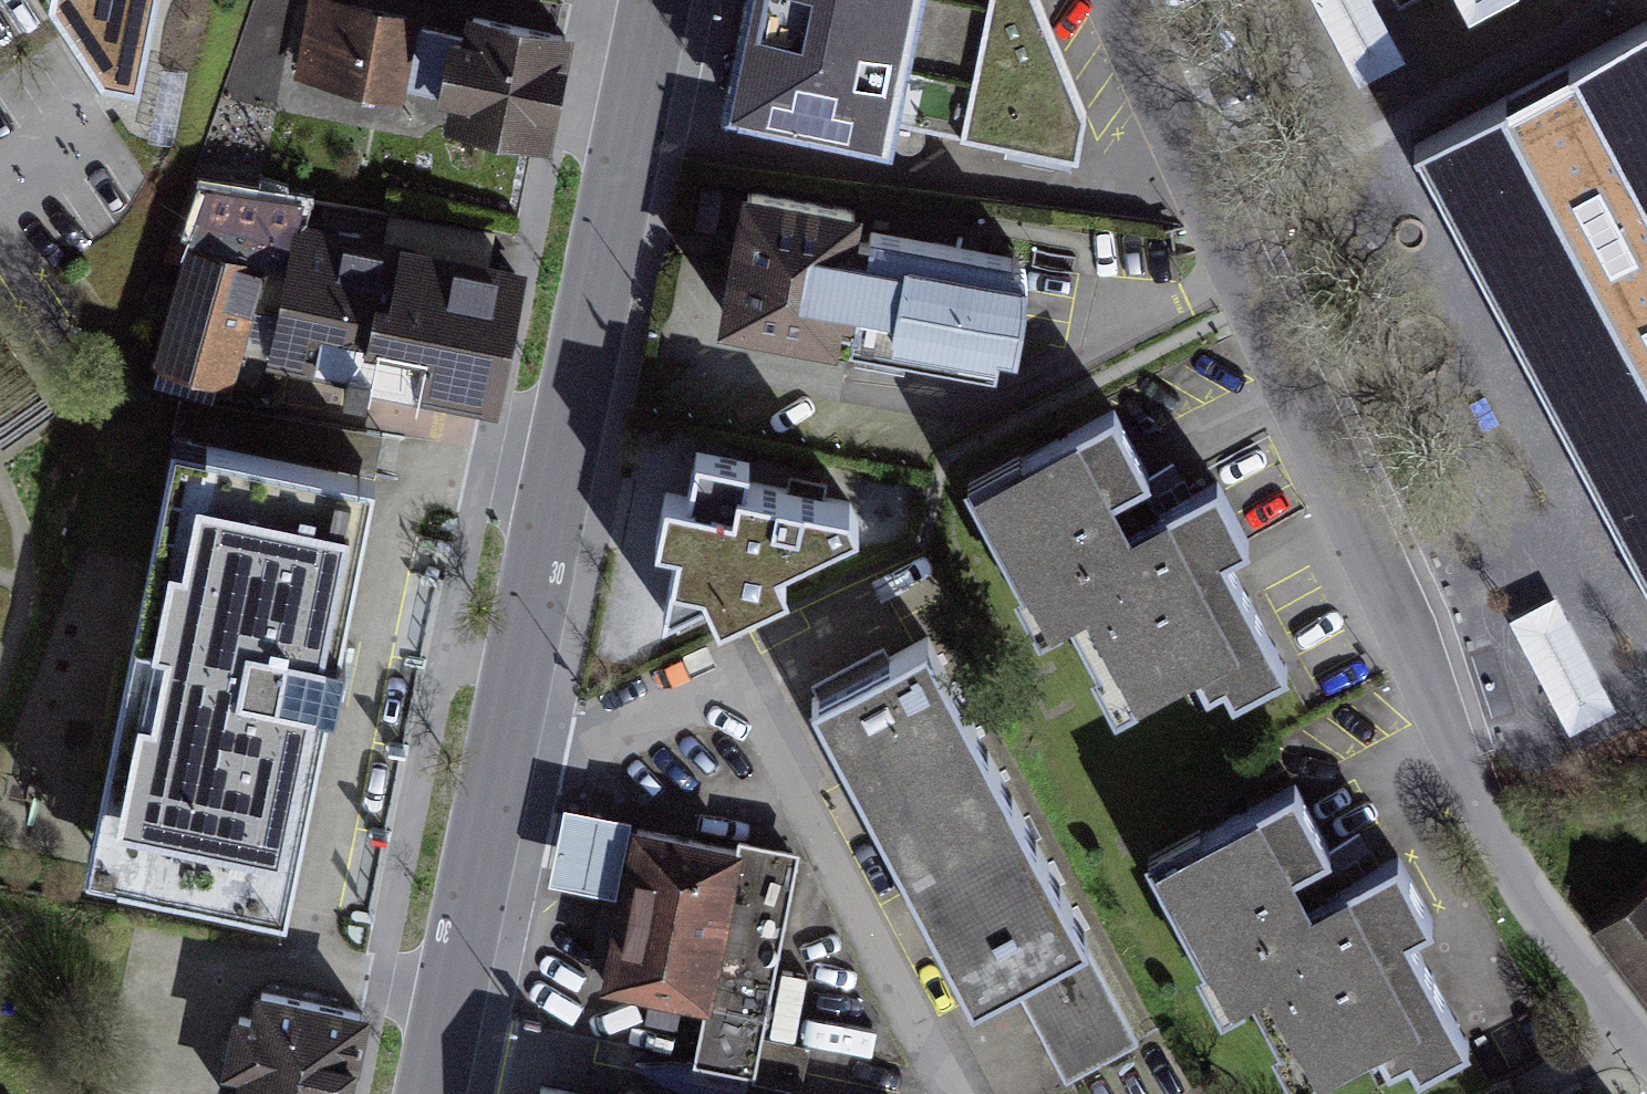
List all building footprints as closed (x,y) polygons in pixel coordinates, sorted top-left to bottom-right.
[(109,66),(144,68),(159,0),(67,0),(109,66)] [(307,72),(402,92),(417,21),(323,0),(307,72)] [(742,110),(889,137),(894,119),(1076,157),(1087,106),(1042,0),(762,0),(742,110)] [(1471,26),(1519,0),(1457,0),(1471,26)] [(470,14),(448,118),(541,138),(564,34),(470,14)] [(1421,142),(1646,564),(1646,22),(1421,142)] [(1015,337),(1031,249),(842,214),(845,197),(753,180),(728,316),(843,337),(845,327),(998,355),(1001,335),(1015,337)] [(270,347),(477,390),(506,254),(200,191),(167,352),(229,365),(237,327),(273,335),(270,347)] [(1110,398),(963,473),(1041,624),(1064,612),(1112,706),(1193,665),(1203,683),(1226,671),(1235,689),(1286,663),(1225,546),(1250,534),(1217,471),(1162,500),(1110,398)] [(374,462),(171,424),(89,857),(292,896),(374,462)] [(743,475),(747,456),(698,447),(690,489),(664,484),(655,530),(679,535),(672,567),(702,573),(720,609),(783,576),(774,552),(856,517),(848,496),(743,475)] [(1141,1040),(928,634),(812,695),(971,997),(1014,975),(1068,1078),(1141,1040)] [(1296,780),(1147,855),(1224,1007),(1252,993),(1298,1082),(1384,1039),(1393,1057),(1413,1047),(1423,1067),(1471,1042),(1413,927),(1433,917),(1400,852),(1346,879),(1296,780)] [(617,905),(632,821),(561,809),(546,893),(617,905)] [(792,851),(632,821),(617,905),(606,960),(710,980),(697,1049),(752,1060),(792,851)] [(1605,918),(1646,975),(1646,888),(1605,918)] [(237,1093),(351,1093),(371,998),(267,977),(261,1011),(242,1007),(231,1063),(242,1065),(237,1093)]
